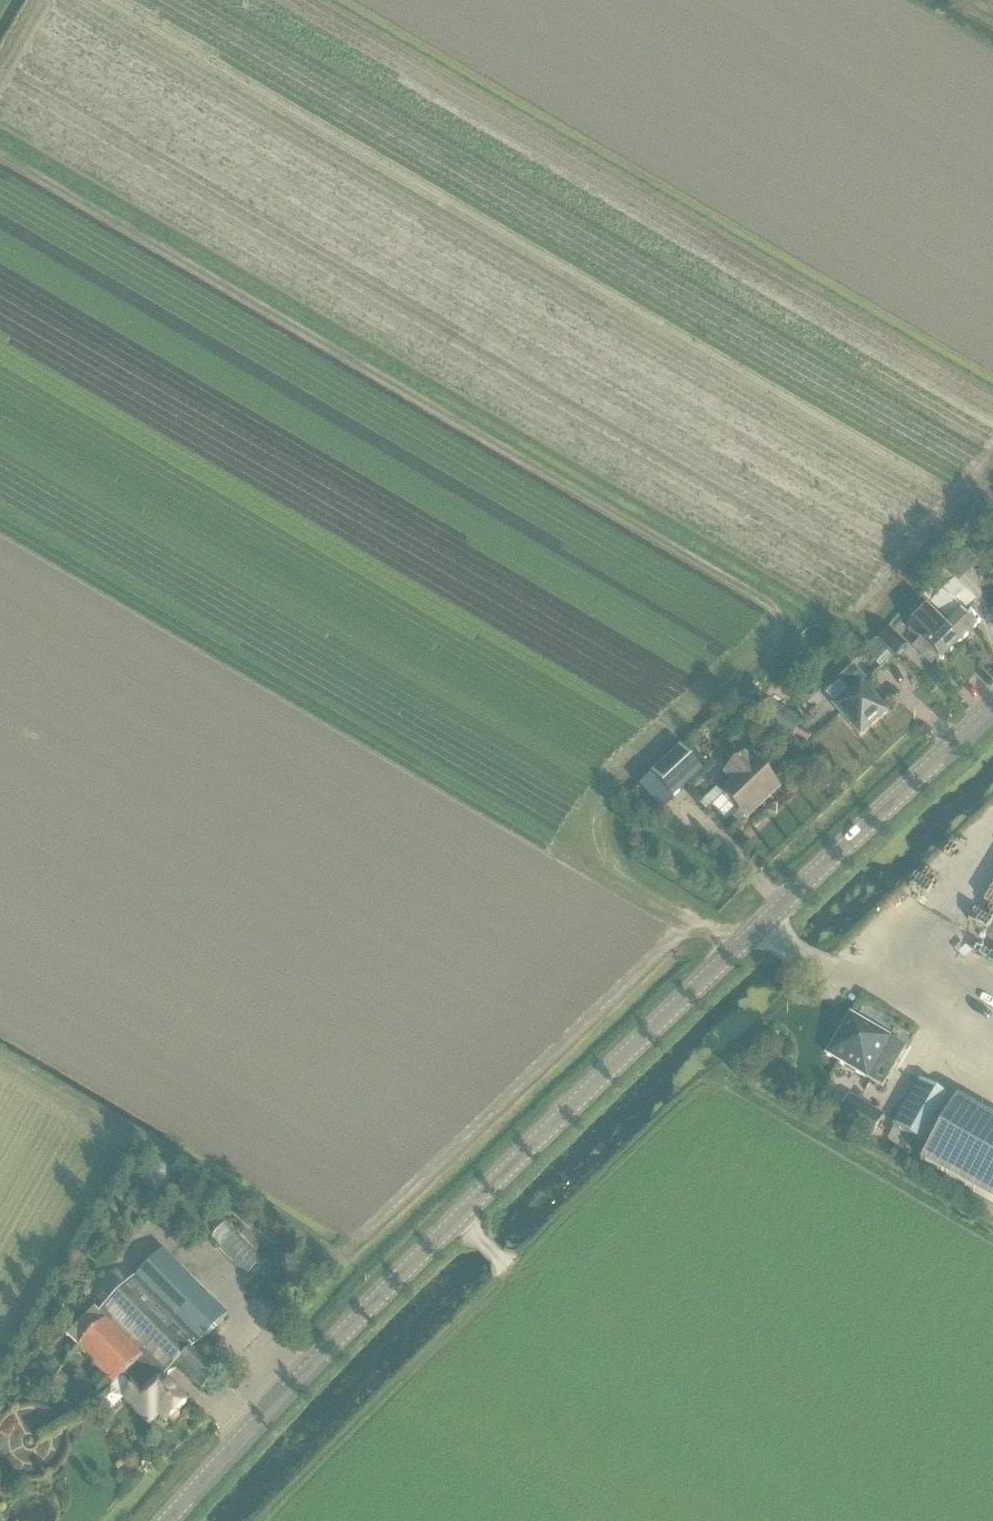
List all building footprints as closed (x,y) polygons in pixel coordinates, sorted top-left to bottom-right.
[(934,618),(935,617),(939,612),(950,623),(946,628),(945,629),(959,642),(976,625),(964,613),(976,601),(957,581),(970,567),(966,564),(973,556),(970,553),(978,543),(969,535),(955,551),(953,550),(945,562),(942,567),(943,568),(945,569),(917,598),(919,599),(916,601),(934,618)] [(946,628),(935,617),(934,618),(916,601),(909,610),(918,619),(909,628),(942,660),(959,642),(945,629),(946,628)] [(909,648),(891,630),(890,630),(882,638),(901,656),(909,648)] [(904,668),(919,678),(926,667),(910,658),(904,668)] [(841,681),(827,693),(835,703),(832,706),(860,737),(889,712),(864,683),(867,680),(854,665),(852,667),(839,679),(841,681)] [(803,721),(768,700),(756,720),(792,739),(803,721)] [(723,797),(713,807),(727,821),(737,811),(745,819),(765,800),(766,801),(780,787),(746,752),(742,755),(733,745),(719,758),(729,768),(723,773),(730,782),(720,793),(723,797)] [(669,794),(669,793),(674,798),(703,771),(681,746),(651,774),(651,775),(669,794)] [(651,775),(639,786),(661,810),(674,798),(669,793),(669,794),(651,775)] [(895,1066),(907,1047),(850,1013),(838,1034),(895,1066)] [(883,1087),(895,1066),(838,1034),(826,1056),(883,1087)] [(955,1100),(920,1080),(893,1126),(926,1146),(921,1154),(924,1155),(920,1162),(992,1203),(992,1117),(958,1096),(955,1100)] [(241,1228),(232,1238),(268,1273),(278,1263),(241,1228)] [(135,1278),(199,1343),(228,1314),(164,1249),(135,1278)] [(178,1365),(194,1348),(199,1343),(135,1278),(100,1312),(107,1319),(144,1357),(164,1377),(178,1365)] [(115,1385),(144,1357),(107,1319),(79,1348),(107,1378),(114,1385),(115,1385)] [(194,1348),(178,1365),(203,1390),(219,1374),(194,1348)] [(163,1378),(164,1377),(144,1357),(115,1385),(114,1385),(100,1397),(101,1404),(106,1409),(113,1409),(125,1397),(148,1421),(159,1412),(169,1423),(188,1403),(163,1378)]
